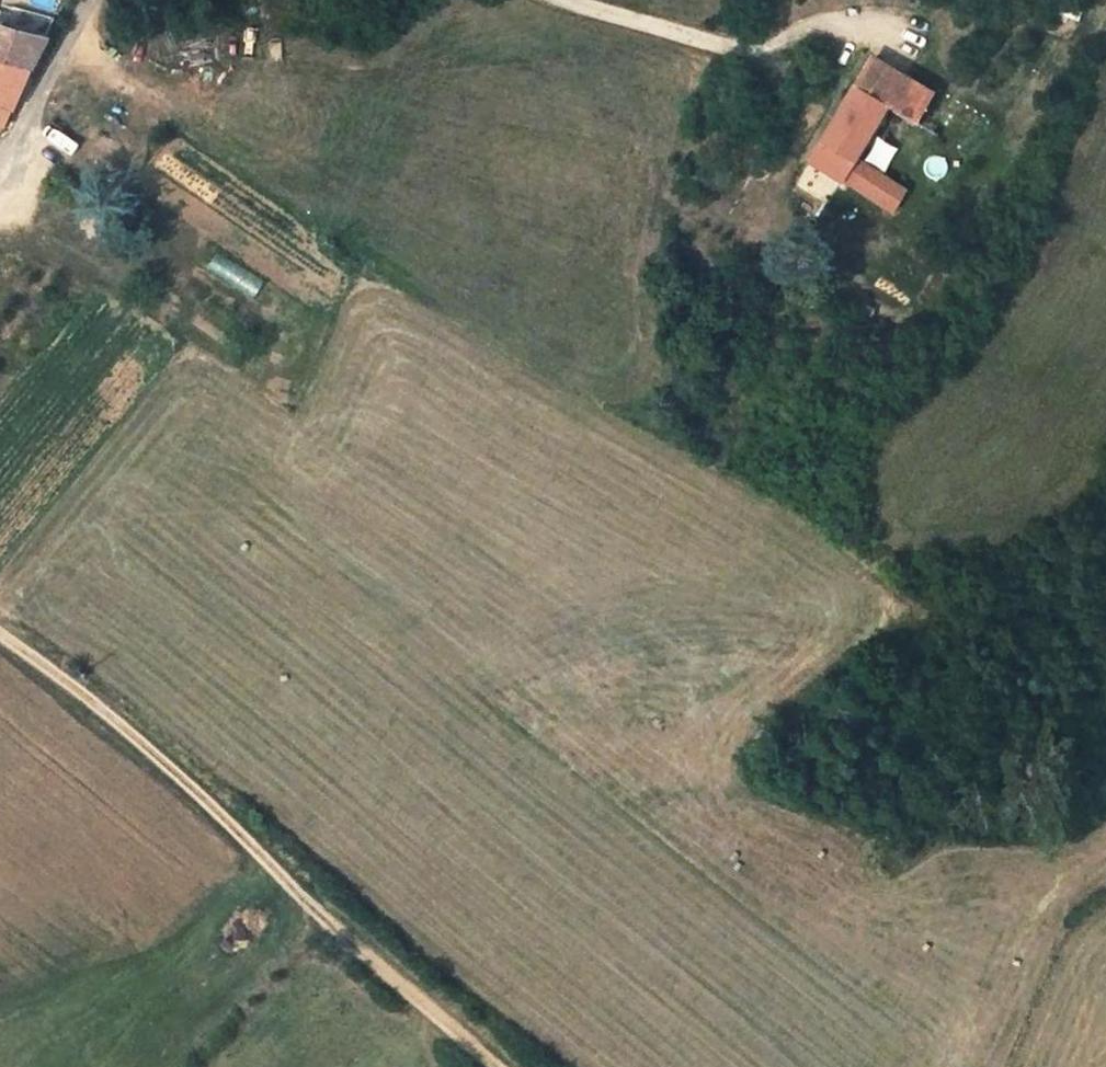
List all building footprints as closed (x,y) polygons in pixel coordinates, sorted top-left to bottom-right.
[(31,69),(46,38),(0,25),(0,60),(31,69)] [(852,87),(885,106),(902,76),(870,57),(852,87)] [(0,60),(0,103),(11,108),(31,69),(0,60)] [(933,94),(902,76),(885,106),(915,124),(933,94)] [(853,158),(885,106),(852,87),(809,159),(894,210),(906,190),(853,158)] [(253,299),(262,283),(215,255),(206,272),(253,299)]
